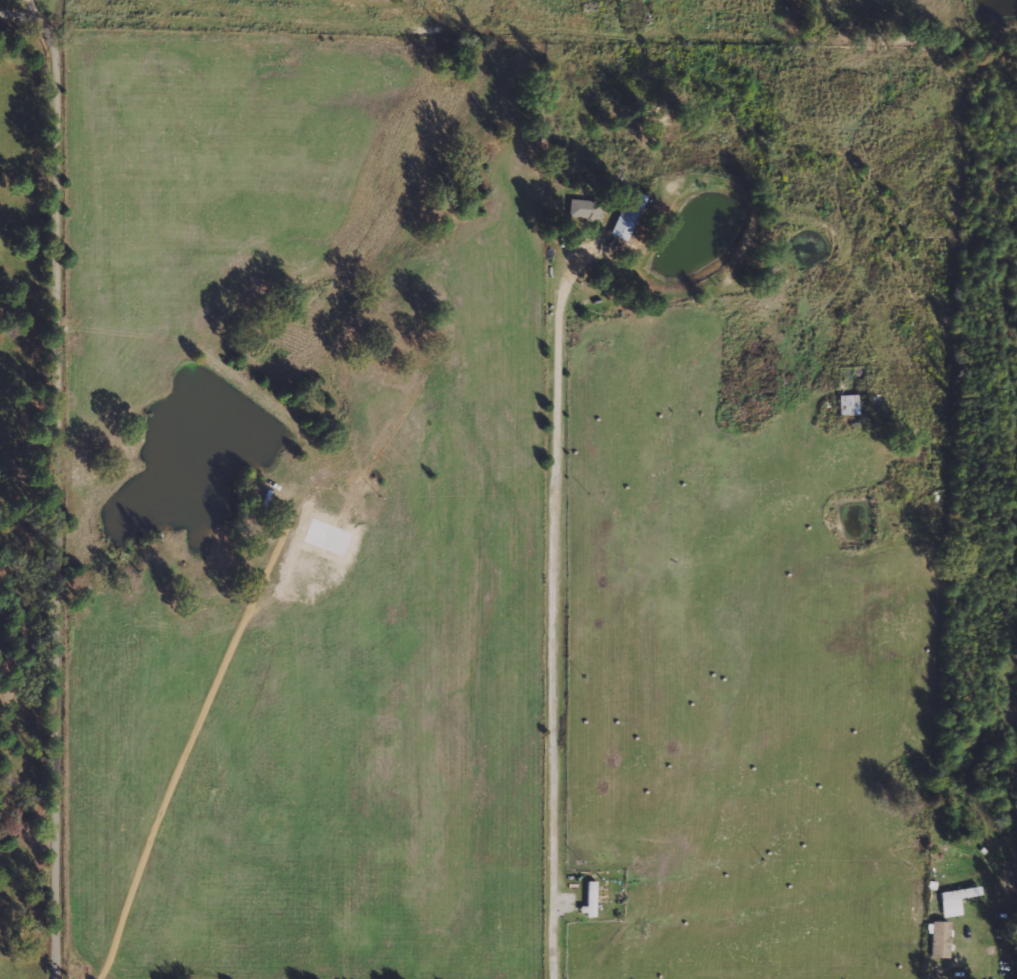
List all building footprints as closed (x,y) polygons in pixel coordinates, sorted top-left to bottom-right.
[(649,195),(633,187),(611,233),(628,241),(649,195)] [(603,201),(569,200),(569,217),(602,218),(603,201)] [(836,395),(837,415),(856,415),(856,395),(836,395)] [(939,892),(942,917),(960,915),(958,898),(979,896),(978,887),(939,892)] [(947,958),(948,922),(929,922),(928,957),(947,958)]
